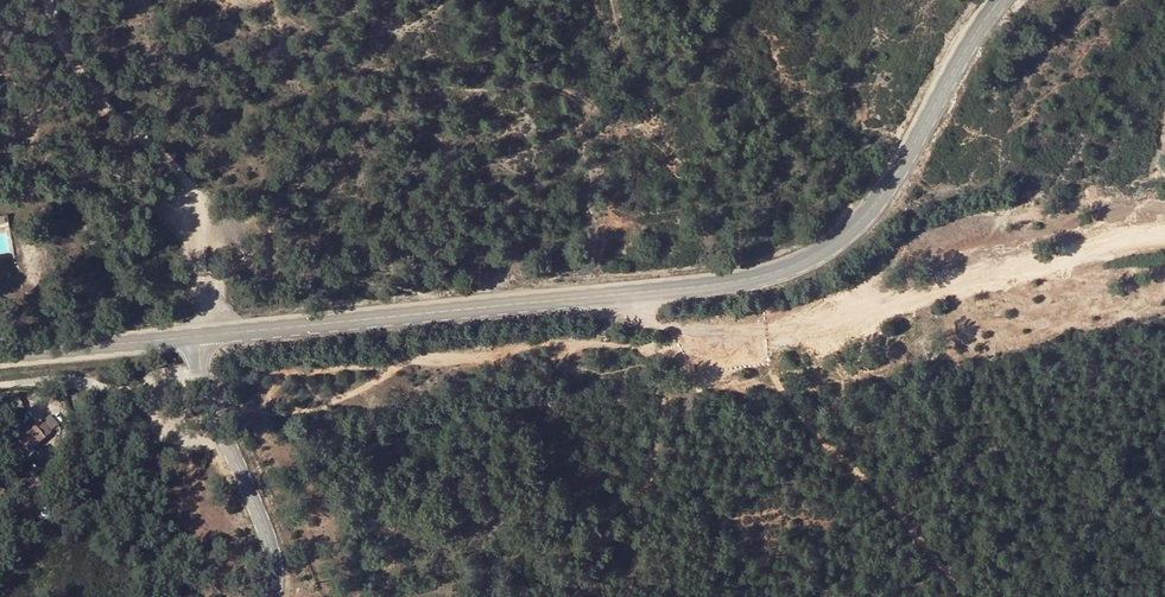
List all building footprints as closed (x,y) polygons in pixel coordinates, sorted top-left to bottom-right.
[(52,415),(46,420),(54,430),(60,424),(52,415)] [(32,448),(54,430),(46,420),(24,438),(32,448)]
